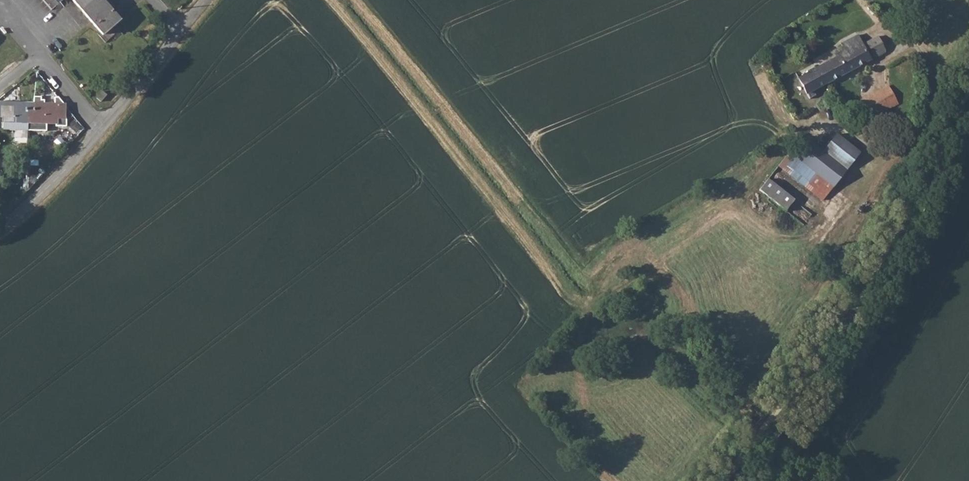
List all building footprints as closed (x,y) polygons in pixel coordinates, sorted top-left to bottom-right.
[(93,26),(103,36),(120,21),(102,0),(71,0),(93,26)] [(798,77),(810,99),(817,95),(815,90),(897,44),(883,20),(841,42),(843,49),(836,54),(836,58),(798,77)] [(901,71),(898,73),(903,79),(907,77),(908,77),(909,75),(909,73),(908,72),(907,70),(905,70),(904,69),(901,71)] [(889,85),(860,100),(870,119),(899,103),(889,85)] [(3,118),(3,124),(29,125),(57,125),(57,119),(65,119),(66,105),(0,104),(0,118),(3,118)] [(768,179),(759,189),(787,211),(795,200),(768,179)]
